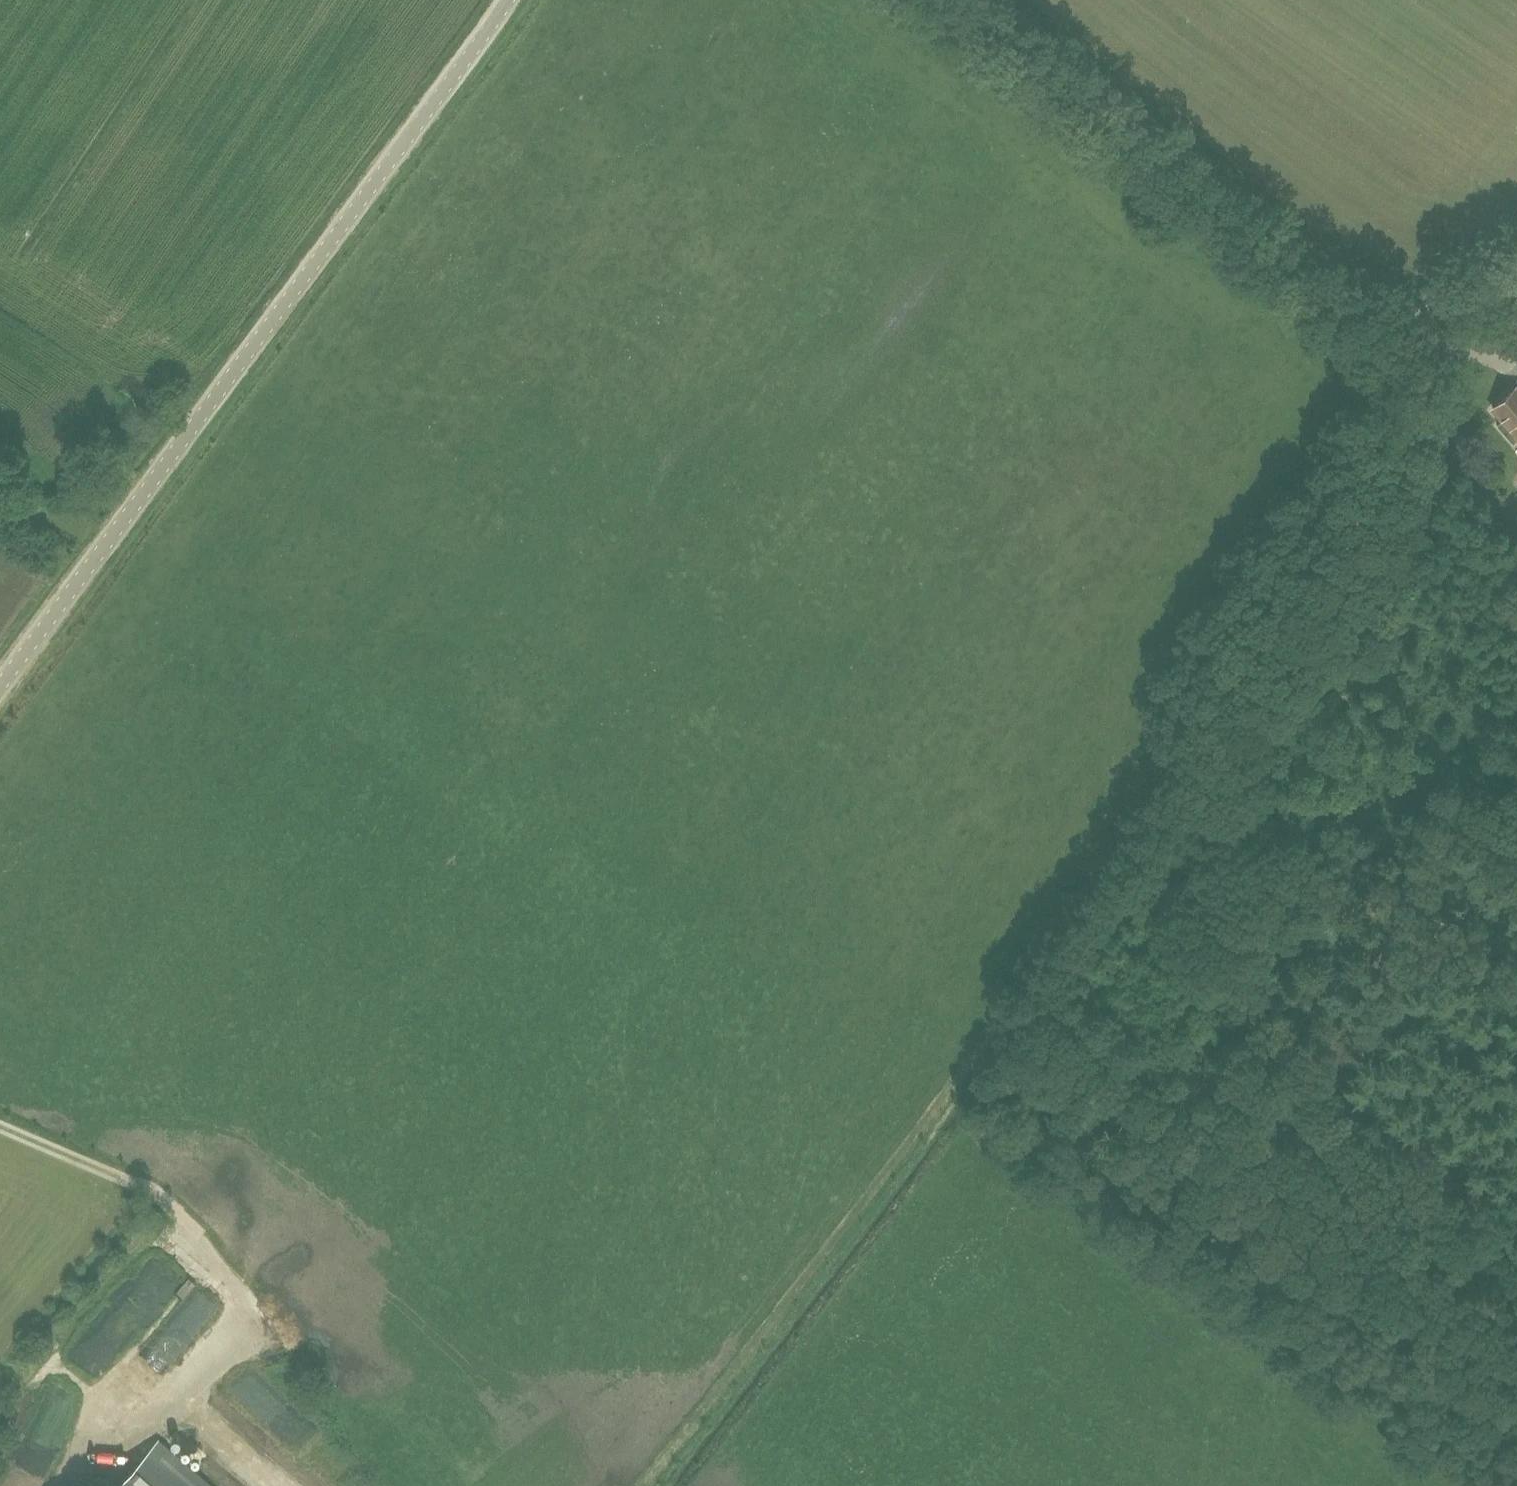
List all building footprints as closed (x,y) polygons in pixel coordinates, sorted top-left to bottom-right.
[(1515,388),(1492,408),(1502,420),(1496,426),(1512,444),(1516,440),(1516,391),(1515,388)] [(159,1441),(119,1485),(211,1485),(159,1441)]
